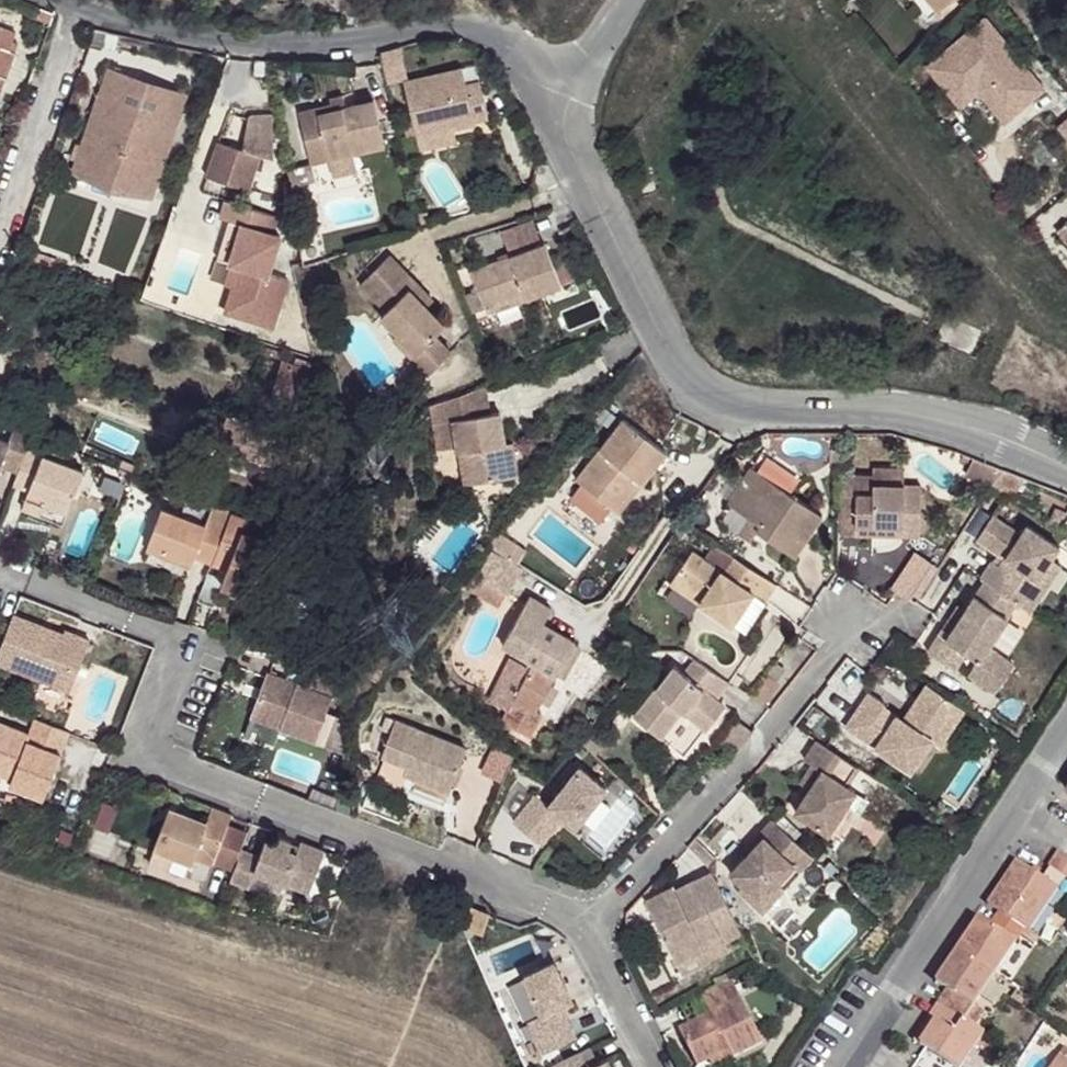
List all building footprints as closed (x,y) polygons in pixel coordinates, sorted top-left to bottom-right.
[(937,12),(939,11),(952,0),(927,0),(937,12)] [(939,11),(943,15),(957,3),(955,0),(952,0),(939,11)] [(984,18),(927,66),(954,99),(980,78),(1012,115),(1043,88),(984,18)] [(16,53),(10,50),(12,44),(16,34),(0,28),(0,95),(16,53)] [(10,50),(16,53),(19,46),(12,44),(10,50)] [(466,84),(462,68),(404,82),(417,137),(453,128),(475,123),(475,120),(474,115),(487,112),(479,81),(466,84)] [(178,119),(185,97),(107,71),(100,92),(178,119)] [(980,78),(954,99),(960,106),(979,90),(1005,121),(1012,115),(980,78)] [(178,119),(100,92),(73,171),(151,198),(178,119)] [(332,104),(333,111),(346,108),(345,106),(343,95),(330,98),(332,104)] [(385,146),(374,100),(345,106),(346,108),(333,111),(332,104),(299,111),(312,163),(329,159),(352,154),(385,146)] [(242,150),(217,142),(206,176),(249,189),(260,154),(273,158),(272,115),(251,116),(248,118),(242,150)] [(1066,137),(1066,119),(1058,126),(1066,137)] [(453,128),(417,137),(420,149),(456,141),(453,128)] [(352,154),(329,159),(333,176),(356,170),(352,154)] [(316,180),(312,163),(288,169),(292,182),(290,182),(295,207),(307,204),(302,184),(316,180)] [(279,217),(225,200),(219,217),(228,220),(243,225),(233,253),(241,255),(237,265),(244,267),(237,288),(233,286),(226,308),(256,318),(259,310),(276,315),(288,280),(269,273),(281,236),(273,234),(279,217)] [(243,225),(228,220),(216,258),(228,262),(227,263),(231,265),(225,284),(233,286),(237,288),(244,267),(237,265),(241,255),(233,253),(243,225)] [(551,259),(545,243),(542,244),(533,220),(501,232),(510,256),(473,270),(480,290),(486,307),(524,293),(526,298),(561,285),(560,284),(551,259)] [(551,259),(560,284),(574,278),(565,254),(551,259)] [(434,335),(444,325),(425,305),(401,281),(407,274),(389,256),(362,284),(388,310),(382,316),(400,334),(394,339),(428,374),(451,352),(434,335)] [(432,298),(407,274),(401,281),(425,305),(432,298)] [(472,312),(486,307),(480,290),(466,295),(472,312)] [(524,293),(486,307),(488,312),(526,298),(524,293)] [(259,310),(256,318),(274,324),(276,315),(259,310)] [(453,421),(489,414),(484,386),(431,406),(438,451),(458,447),(453,421)] [(505,444),(500,412),(489,414),(453,421),(458,447),(465,485),(511,477),(505,444)] [(666,453),(623,419),(576,480),(582,485),(611,507),(616,511),(639,482),(642,484),(666,453)] [(22,461),(26,450),(33,433),(14,426),(9,441),(0,438),(0,467),(1,465),(5,455),(22,461)] [(513,442),(505,444),(511,477),(519,475),(513,442)] [(22,461),(18,471),(13,484),(29,491),(22,509),(40,516),(45,503),(67,512),(83,472),(26,450),(22,461)] [(5,455),(1,465),(18,471),(22,461),(5,455)] [(993,487),(1004,469),(975,457),(965,476),(992,488),(993,487)] [(758,469),(790,492),(798,480),(766,458),(758,469)] [(795,556),(823,515),(751,468),(728,503),(732,506),(760,525),(757,530),(795,556)] [(873,486),(903,487),(904,469),(873,469),(873,476),(873,486)] [(920,536),(921,487),(903,487),(873,486),(873,476),(843,476),(842,535),(873,535),(873,527),(902,528),(902,535),(920,536)] [(401,479),(387,483),(391,496),(398,496),(405,491),(401,479)] [(611,507),(582,485),(570,500),(600,522),(611,507)] [(195,557),(212,564),(232,513),(213,506),(205,526),(162,509),(148,546),(192,563),(195,557)] [(757,530),(760,525),(732,506),(723,521),(751,540),(757,530)] [(964,532),(977,540),(992,517),(979,508),(964,532)] [(1055,509),(1050,519),(1062,524),(1066,514),(1055,509)] [(232,513),(212,564),(197,602),(214,608),(223,586),(250,597),(271,545),(242,533),(248,519),(232,513)] [(984,581),(1018,603),(1030,611),(1047,586),(1037,579),(1051,559),(1058,548),(1026,526),(1020,535),(992,517),(977,540),(997,554),(1004,559),(999,566),(992,562),(981,578),(984,581)] [(902,528),(873,527),(873,535),(902,535),(902,528)] [(765,602),(776,585),(715,545),(705,561),(692,553),(675,579),(703,598),(699,604),(732,626),(753,594),(765,602)] [(523,569),(492,551),(477,577),(481,580),(474,593),(498,607),(506,594),(508,595),(523,569)] [(997,554),(992,562),(999,566),(1004,559),(997,554)] [(1037,579),(1047,586),(1060,566),(1051,559),(1037,579)] [(703,598),(675,579),(671,586),(699,604),(703,598)] [(1018,603),(984,581),(965,611),(950,633),(942,628),(927,651),(954,669),(966,652),(978,660),(968,674),(996,692),(1015,665),(989,647),(1018,603)] [(428,601),(435,607),(450,590),(443,584),(428,601)] [(539,620),(549,607),(531,597),(516,624),(532,631),(539,620)] [(957,606),(942,628),(950,633),(965,611),(957,606)] [(70,691),(89,640),(65,631),(64,634),(50,628),(48,632),(39,629),(41,625),(14,614),(0,650),(0,664),(70,691)] [(574,640),(539,620),(532,631),(517,656),(534,665),(509,711),(504,720),(532,735),(542,715),(535,711),(541,699),(549,684),(555,673),(572,643),(574,640)] [(532,631),(516,624),(503,647),(517,656),(532,631)] [(581,648),(572,643),(555,673),(564,678),(581,648)] [(716,698),(729,683),(694,660),(683,673),(674,665),(633,716),(653,732),(663,719),(670,725),(681,710),(705,729),(724,705),(716,698)] [(490,701),(509,711),(531,671),(512,661),(490,701)] [(266,675),(259,673),(255,682),(262,685),(266,675)] [(268,674),(251,717),(342,752),(347,740),(345,720),(326,713),(332,698),(268,674)] [(558,689),(549,684),(541,699),(550,704),(558,689)] [(927,685),(903,721),(909,725),(933,689),(927,685)] [(931,741),(956,704),(933,689),(909,725),(903,721),(896,716),(886,731),(873,722),(885,704),(870,694),(847,727),(911,771),(931,741)] [(940,747),(965,710),(956,704),(931,741),(940,747)] [(449,791),(465,747),(395,720),(387,717),(382,730),(390,733),(381,755),(385,757),(408,766),(418,770),(415,778),(449,791)] [(27,742),(60,754),(69,733),(34,719),(28,735),(30,735),(27,742)] [(663,719),(653,732),(660,737),(670,725),(663,719)] [(735,755),(753,733),(737,720),(719,743),(735,755)] [(60,754),(27,742),(30,735),(28,735),(0,724),(0,775),(6,777),(8,771),(15,773),(12,779),(10,786),(43,799),(60,754)] [(584,732),(578,741),(594,755),(601,748),(584,732)] [(859,768),(817,740),(804,760),(813,766),(821,771),(809,789),(795,811),(828,833),(855,792),(847,786),(859,768)] [(493,749),(482,773),(498,781),(509,757),(493,749)] [(408,766),(385,757),(378,776),(401,785),(405,774),(408,766)] [(405,774),(415,778),(418,770),(408,766),(405,774)] [(821,771),(813,766),(801,784),(809,789),(821,771)] [(535,795),(513,822),(541,844),(562,817),(574,827),(605,788),(579,767),(548,806),(535,795)] [(15,773),(8,771),(6,777),(12,779),(15,773)] [(103,803),(95,826),(108,831),(117,808),(103,803)] [(227,827),(231,815),(212,808),(206,823),(169,809),(154,847),(155,847),(174,854),(192,861),(193,857),(212,864),(214,861),(227,827)] [(303,824),(294,820),(292,826),(301,829),(303,824)] [(811,856),(772,820),(759,834),(762,838),(745,857),(730,873),(743,885),(738,889),(757,906),(777,883),(783,888),(811,856)] [(227,827),(214,861),(234,868),(246,835),(227,827)] [(762,838),(759,834),(741,854),(745,857),(762,838)] [(260,855),(242,849),(231,879),(249,887),(255,871),(309,891),(324,851),(301,842),(300,846),(297,853),(288,850),(291,842),(278,838),(275,845),(265,841),(260,855)] [(696,841),(690,848),(708,866),(715,859),(696,841)] [(288,850),(297,853),(300,846),(291,842),(288,850)] [(174,854),(155,847),(149,863),(168,870),(174,854)] [(1058,851),(1048,867),(1065,878),(1066,879),(1066,856),(1058,851)] [(935,982),(947,989),(928,1018),(934,1022),(919,1044),(954,1066),(960,1066),(975,1046),(983,1034),(973,1028),(983,1013),(972,1005),(1025,928),(1029,931),(1058,888),(1041,877),(1016,861),(987,905),(999,912),(990,926),(978,918),(935,982)] [(1065,878),(1048,867),(1041,877),(1058,888),(1065,878)] [(724,939),(740,931),(711,873),(694,881),(697,886),(667,900),(663,892),(646,901),(677,963),(724,939)] [(697,886),(694,881),(675,891),(673,887),(663,892),(667,900),(697,886)] [(777,883),(757,906),(762,911),(783,888),(777,883)] [(483,933),(489,915),(470,908),(463,926),(483,933)] [(724,939),(677,963),(682,973),(729,949),(724,939)] [(554,962),(523,977),(541,1015),(529,1021),(544,1052),(575,1036),(561,1006),(572,1000),(554,962)] [(734,1057),(762,1043),(731,980),(703,994),(712,1013),(679,1029),(697,1066),(710,1060),(730,1050),(734,1057)] [(913,1040),(919,1044),(934,1022),(928,1018),(913,1040)] [(994,1042),(983,1034),(975,1046),(986,1054),(994,1042)] [(590,1048),(551,1066),(612,1066),(607,1058),(597,1062),(590,1048)] [(710,1060),(713,1066),(714,1066),(734,1057),(730,1050),(710,1060)] [(1059,1056),(1052,1066),(1066,1066),(1066,1062),(1059,1056)]
